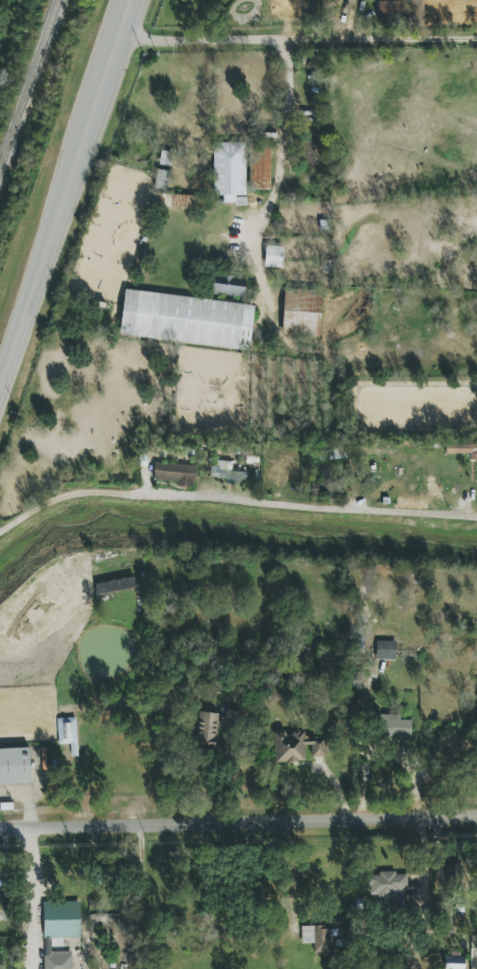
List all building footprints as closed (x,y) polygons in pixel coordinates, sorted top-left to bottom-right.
[(379,16),(404,15),(404,1),(378,1),(379,16)] [(213,196),(224,196),(224,203),(235,203),(235,196),(245,196),(246,143),(213,143),(213,196)] [(270,145),(250,146),(250,190),(271,190),(270,145)] [(155,187),(168,189),(170,171),(157,170),(155,187)] [(196,196),(171,194),(170,208),(195,210),(196,196)] [(283,268),(284,246),(265,246),(265,267),(283,268)] [(283,335),(320,336),(321,290),(284,289),(283,335)] [(254,304),(125,291),(120,336),(250,350),(254,304)] [(446,445),(446,454),(476,453),(476,444),(446,445)] [(340,450),(320,451),(320,460),(340,459),(340,450)] [(232,462),(213,461),(212,479),(245,480),(245,472),(232,472),(232,462)] [(195,465),(155,464),(154,481),(178,481),(178,485),(194,486),(195,465)] [(95,584),(97,596),(136,588),(134,577),(95,584)] [(396,660),(396,641),(377,641),(376,660),(396,660)] [(242,711),(227,710),(226,723),(241,724),(242,711)] [(217,713),(198,712),(196,747),(216,748),(217,713)] [(411,738),(412,721),(400,720),(400,715),(378,715),(377,737),(411,738)] [(76,718),(57,718),(58,744),(71,744),(71,754),(76,753),(76,718)] [(326,736),(304,737),(304,730),(292,730),(292,733),(273,733),(273,762),(305,762),(305,745),(311,745),(311,757),(326,757),(326,736)] [(29,748),(0,749),(0,786),(31,784),(29,748)] [(405,873),(368,874),(369,897),(396,897),(396,907),(406,906),(405,873)] [(44,968),(73,968),(73,951),(51,951),(51,939),(80,938),(80,902),(44,902),(44,968)] [(464,956),(445,957),(445,968),(464,968),(464,956)]
